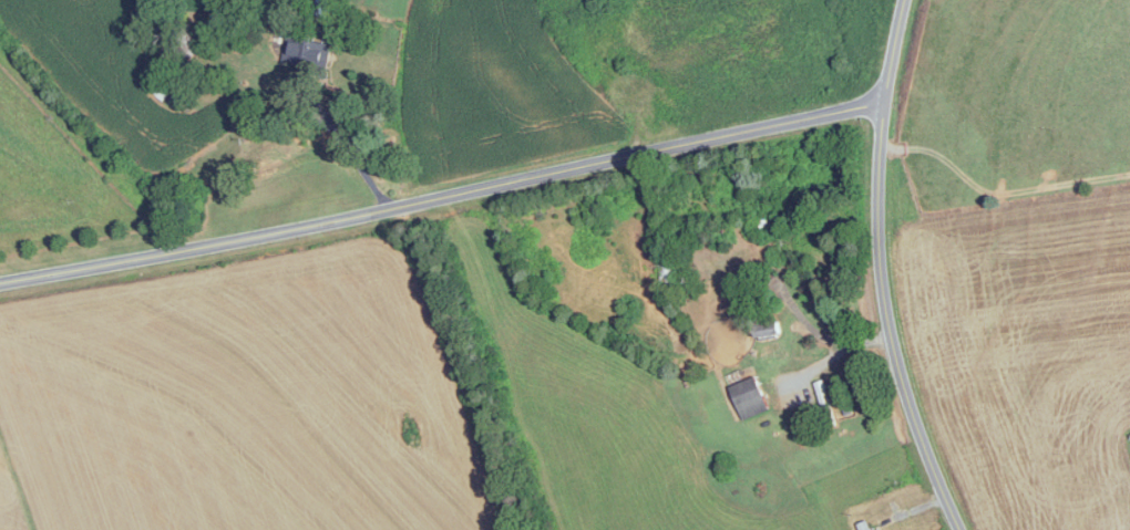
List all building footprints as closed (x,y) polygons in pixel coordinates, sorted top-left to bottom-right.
[(328,43),(286,39),(283,65),(318,68),(319,59),(327,59),(328,43)] [(753,324),(753,336),(778,336),(778,324),(753,324)] [(767,411),(755,378),(729,387),(742,420),(767,411)] [(835,426),(824,381),(813,383),(825,429),(835,426)] [(860,529),(869,529),(866,522),(858,524),(860,529)]
